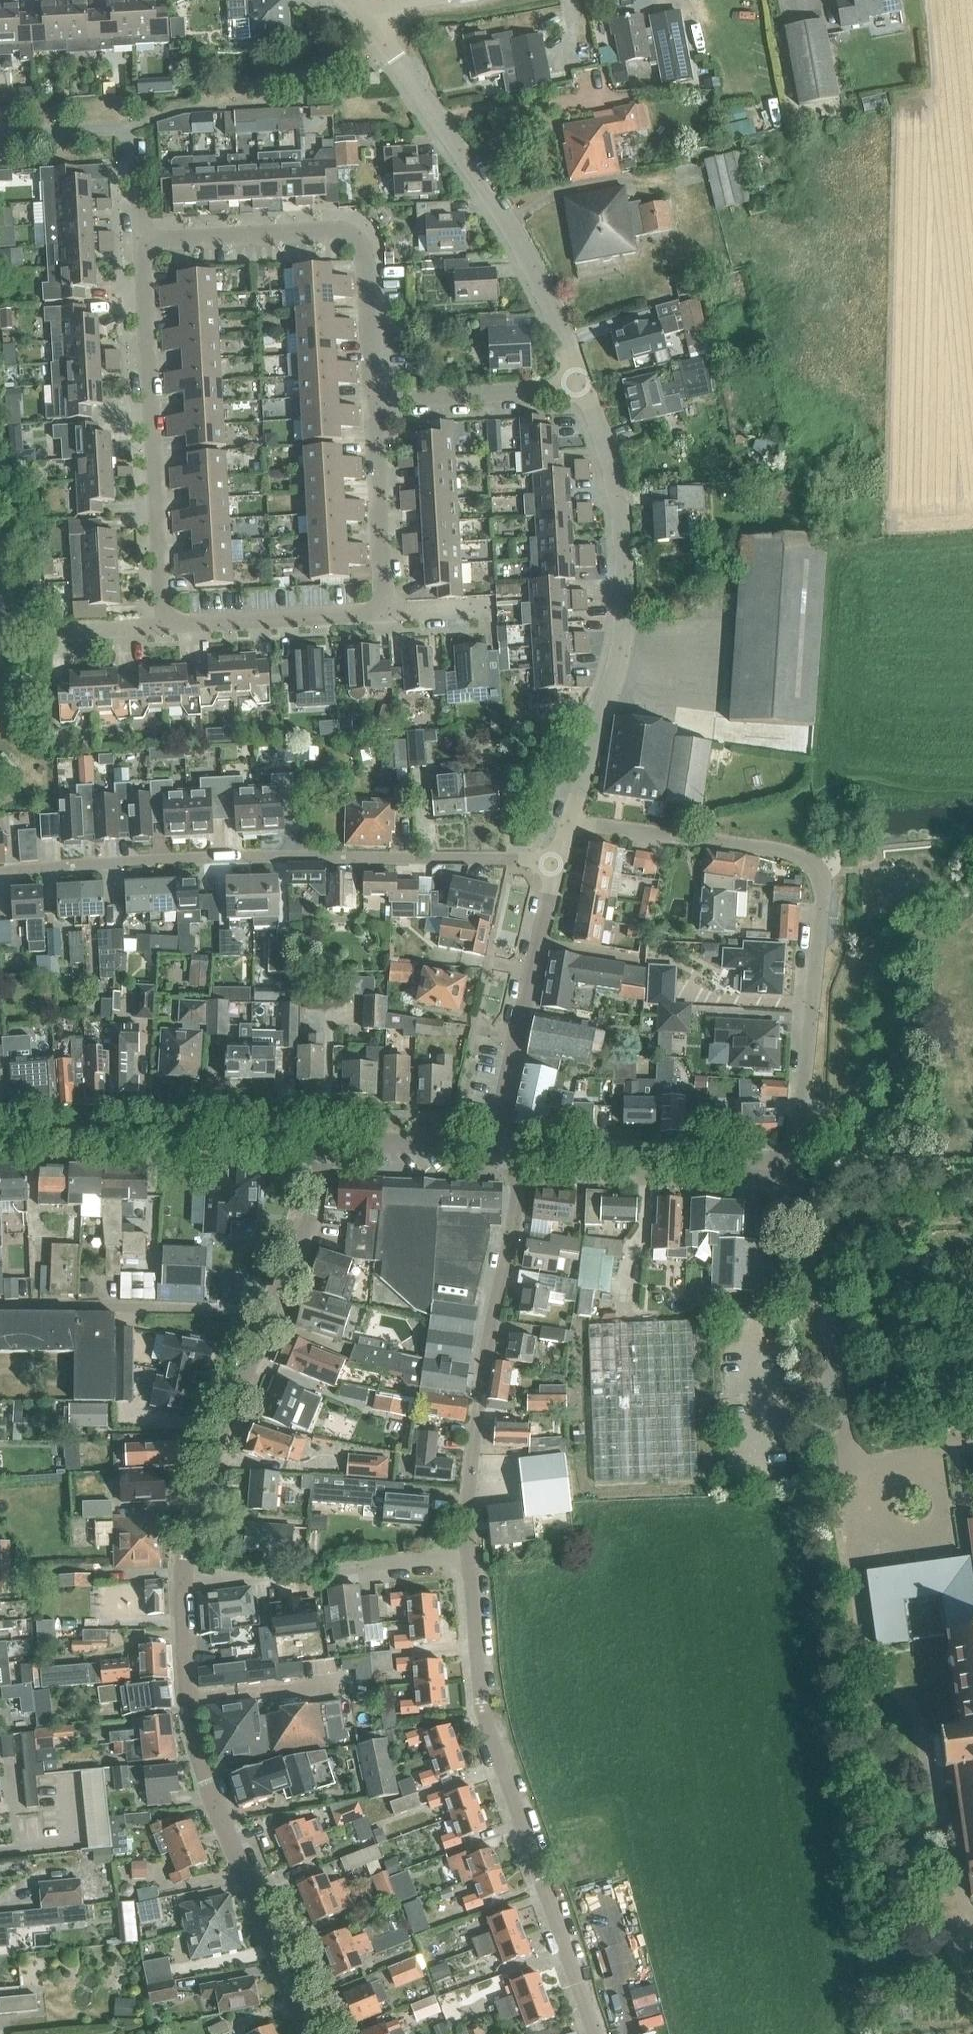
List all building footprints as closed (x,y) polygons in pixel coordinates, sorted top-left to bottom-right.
[(99,10),(101,48),(101,52),(122,50),(122,39),(135,38),(133,0),(110,0),(111,9),(99,10)] [(135,38),(148,37),(148,45),(169,44),(168,19),(156,19),(155,0),(133,0),(135,38)] [(228,22),(237,21),(237,39),(239,43),(244,46),(252,45),(251,37),(271,36),(272,38),(291,37),(290,19),(287,19),(286,0),(244,0),(242,0),(227,0),(228,22)] [(842,29),(869,24),(868,19),(901,13),(899,1),(900,0),(850,0),(837,2),(842,29)] [(87,1),(64,2),(67,42),(80,41),(80,49),(101,48),(99,10),(87,10),(87,1)] [(42,12),(31,12),(33,51),(45,51),(45,43),(67,42),(64,2),(42,3),(42,12)] [(31,12),(19,13),(19,5),(0,6),(0,57),(13,56),(13,53),(21,52),(21,62),(33,61),(33,51),(31,12)] [(611,17),(620,64),(623,63),(649,58),(650,63),(659,61),(664,86),(691,81),(677,15),(651,20),(653,31),(642,33),(638,12),(611,17)] [(182,18),(169,19),(170,39),(183,38),(182,18)] [(785,29),(800,106),(839,98),(823,22),(785,29)] [(485,35),(463,39),(471,81),(478,80),(503,75),(502,72),(516,69),(520,92),(536,89),(550,87),(540,37),(527,40),(512,43),(511,34),(485,39),(485,35)] [(620,64),(611,65),(615,85),(624,83),(627,83),(623,63),(620,64)] [(369,75),(370,85),(380,84),(379,74),(369,75)] [(718,78),(704,81),(706,90),(720,88),(718,78)] [(152,83),(138,83),(139,94),(152,93),(152,83)] [(115,85),(104,85),(105,96),(115,95),(115,85)] [(31,89),(19,90),(20,99),(32,99),(31,89)] [(612,137),(639,132),(634,107),(613,111),(614,119),(563,129),(566,147),(564,147),(571,183),(619,174),(612,137)] [(278,117),(278,118),(278,119),(279,132),(300,131),(299,116),(293,117),(292,109),(278,110),(278,117)] [(743,109),(721,113),(723,125),(745,121),(743,109)] [(277,110),(256,111),(256,120),(278,119),(278,118),(278,117),(277,110)] [(244,112),(234,112),(236,135),(245,134),(257,133),(256,120),(256,111),(244,112)] [(236,135),(234,112),(224,113),(226,135),(236,135)] [(214,134),(213,113),(191,115),(192,125),(192,134),(193,136),(214,134)] [(184,115),(181,116),(182,132),(182,135),(192,134),(192,125),(191,115),(184,115)] [(358,167),(356,143),(336,144),(337,168),(358,167)] [(395,177),(396,198),(432,196),(430,158),(412,159),(411,147),(383,148),(385,177),(395,177)] [(322,160),(302,161),(304,206),(312,206),(312,198),(326,197),(326,185),(337,184),(336,160),(335,150),(322,151),(322,160)] [(301,152),(280,153),(282,200),(296,199),(296,207),(304,206),(302,161),(301,152)] [(754,202),(742,152),(704,161),(716,210),(754,202)] [(258,154),(259,165),(261,209),(269,208),(269,200),(282,200),(280,153),(258,154)] [(246,154),(237,155),(239,202),(253,201),(253,209),(261,209),(259,165),(247,166),(246,154)] [(228,167),(216,167),(218,211),(226,211),(226,203),(239,202),(237,155),(227,155),(228,167)] [(215,157),(194,158),(196,204),(210,204),(210,212),(218,211),(216,167),(215,157)] [(196,204),(194,158),(175,159),(171,163),(172,170),(161,170),(162,194),(173,194),(174,214),(183,213),(183,205),(196,204)] [(42,170),(44,203),(91,200),(90,178),(78,179),(78,168),(42,170)] [(0,173),(0,182),(12,182),(11,172),(0,173)] [(635,256),(632,238),(672,231),(668,202),(641,207),(641,202),(626,205),(624,190),(565,200),(568,216),(566,217),(574,266),(635,256)] [(44,203),(45,225),(93,222),(91,200),(44,203)] [(112,210),(111,200),(97,201),(98,211),(112,210)] [(428,233),(429,254),(465,252),(463,214),(444,215),(444,203),(416,205),(418,234),(428,233)] [(0,210),(0,227),(14,226),(12,209),(0,210)] [(45,225),(46,247),(94,244),(93,222),(45,225)] [(0,227),(0,247),(16,246),(14,226),(0,227)] [(99,234),(100,244),(114,243),(113,233),(99,234)] [(114,243),(100,244),(100,253),(114,252),(114,243)] [(46,247),(48,269),(95,266),(94,244),(46,247)] [(22,249),(0,251),(0,271),(24,269),(22,249)] [(393,254),(386,255),(386,265),(394,265),(393,254)] [(455,273),(456,301),(497,299),(495,271),(469,272),(468,260),(444,261),(445,274),(455,273)] [(432,262),(421,262),(422,271),(433,270),(432,262)] [(95,266),(48,269),(49,284),(43,284),(44,302),(85,300),(84,288),(96,288),(95,266)] [(294,268),(295,291),(351,288),(350,277),(332,278),(331,266),(294,268)] [(160,288),(161,298),(217,295),(215,273),(178,275),(179,287),(160,288)] [(684,275),(674,277),(678,297),(688,295),(684,275)] [(295,291),(296,312),(333,310),(333,299),(352,298),(351,288),(295,291)] [(180,308),(181,319),(218,317),(217,295),(161,298),(161,309),(180,308)] [(678,301),(655,307),(659,321),(663,337),(684,331),(689,348),(709,343),(699,300),(680,306),(678,301)] [(52,322),(53,343),(99,340),(98,318),(86,319),(85,307),(45,310),(45,322),(52,322)] [(296,312),(298,334),(353,331),(353,320),(334,321),(333,310),(296,312)] [(10,311),(1,311),(3,330),(11,329),(10,311)] [(490,342),(492,370),(530,368),(529,338),(522,339),(521,329),(507,330),(506,316),(480,318),(481,342),(490,342)] [(162,331),(163,341),(219,338),(218,317),(181,319),(181,330),(162,331)] [(436,320),(426,320),(427,333),(436,333),(436,320)] [(624,332),(611,335),(619,365),(667,352),(663,337),(659,321),(649,324),(648,322),(623,329),(624,332)] [(298,334),(299,355),(336,353),(335,342),(354,341),(353,331),(298,334)] [(182,351),(183,362),(220,360),(219,338),(163,341),(164,352),(182,351)] [(52,363),(52,365),(100,362),(99,340),(53,343),(54,363),(52,363)] [(16,343),(3,344),(4,352),(17,351),(16,343)] [(106,352),(106,361),(120,361),(120,351),(106,352)] [(299,355),(300,377),(356,374),(355,364),(336,365),(336,353),(299,355)] [(165,374),(166,384),(221,381),(220,360),(183,362),(184,373),(165,374)] [(623,385),(622,385),(631,424),(664,417),(681,413),(678,401),(677,396),(685,394),(686,399),(687,402),(711,397),(703,360),(678,365),(679,372),(673,373),(675,383),(660,386),(658,374),(622,381),(623,385)] [(120,361),(106,361),(107,371),(121,370),(120,361)] [(52,365),(53,386),(102,384),(100,362),(52,365)] [(300,377),(301,398),(338,397),(338,385),(356,384),(356,374),(300,377)] [(185,394),(185,405),(223,403),(221,381),(166,384),(166,395),(185,394)] [(102,384),(53,386),(54,405),(46,406),(47,420),(92,417),(91,406),(103,406),(102,384)] [(8,426),(21,425),(24,425),(22,388),(16,389),(6,389),(8,426)] [(301,398),(302,420),(358,417),(358,407),(339,408),(338,397),(301,398)] [(167,417),(168,428),(224,424),(223,403),(185,405),(186,416),(167,417)] [(358,417),(302,420),(304,442),(341,440),(340,428),(359,427),(358,417)] [(520,419),(522,452),(558,450),(557,428),(545,429),(544,418),(520,419)] [(417,436),(419,458),(455,456),(453,423),(429,424),(429,435),(417,436)] [(224,424),(168,428),(169,438),(187,437),(188,449),(225,447),(224,424)] [(36,462),(35,450),(24,451),(21,425),(8,426),(10,455),(17,464),(36,462)] [(63,460),(76,459),(112,457),(110,435),(98,436),(98,425),(53,427),(54,440),(61,439),(63,460)] [(273,433),(265,434),(266,446),(278,445),(278,438),(273,433)] [(758,439),(751,447),(760,453),(766,445),(758,439)] [(304,450),(305,472),(361,469),(361,459),(342,460),(341,448),(304,450)] [(522,452),(523,474),(559,472),(558,450),(522,452)] [(170,469),(171,480),(227,476),(226,454),(188,456),(189,468),(170,469)] [(419,458),(420,480),(456,478),(455,456),(419,458)] [(76,459),(77,482),(113,480),(112,457),(76,459)] [(399,459),(399,470),(414,469),(413,459),(399,459)] [(574,462),(575,472),(589,472),(588,461),(574,462)] [(263,463),(254,464),(254,472),(263,471),(263,463)] [(133,478),(132,468),(119,469),(119,478),(133,478)] [(305,472),(307,494),(344,492),(343,480),(362,479),(361,469),(305,472)] [(533,474),(534,495),(570,493),(569,471),(559,472),(523,474),(523,475),(533,474)] [(589,472),(575,472),(575,481),(589,480),(589,472)] [(190,489),(191,500),(228,498),(227,476),(171,480),(172,490),(190,489)] [(420,480),(421,501),(457,499),(456,478),(420,480)] [(113,480),(77,482),(79,515),(103,514),(102,502),(114,502),(113,480)] [(700,484),(682,485),(683,493),(700,492),(700,484)] [(736,485),(736,495),(755,495),(755,485),(736,485)] [(307,494),(308,515),(364,512),(363,502),(344,503),(344,492),(307,494)] [(400,493),(401,503),(415,502),(414,492),(400,493)] [(687,541),(687,540),(702,539),(702,524),(686,525),(686,511),(701,511),(700,492),(683,493),(671,493),(671,508),(654,507),(655,525),(653,526),(654,542),(687,541)] [(526,517),(536,516),(572,514),(570,493),(534,495),(525,495),(526,517)] [(173,512),(173,523),(229,520),(228,498),(191,500),(192,511),(173,512)] [(421,501),(422,523),(458,521),(457,499),(421,501)] [(415,502),(401,503),(401,512),(415,511),(415,502)] [(577,505),(577,515),(591,514),(591,504),(577,505)] [(308,515),(309,537),(346,535),(346,524),(364,522),(364,512),(308,515)] [(536,516),(537,538),(573,536),(572,514),(536,516)] [(591,514),(577,515),(578,524),(592,523),(591,514)] [(193,532),(193,543),(230,541),(229,520),(173,523),(174,533),(193,532)] [(69,523),(71,559),(117,556),(116,532),(102,533),(101,521),(69,523)] [(422,523),(424,545),(460,543),(458,521),(422,523)] [(741,533),(728,533),(728,548),(741,548),(741,539),(745,540),(745,533),(741,533)] [(309,537),(310,558),(366,555),(366,545),(347,546),(346,535),(309,537)] [(403,536),(403,546),(417,545),(417,535),(403,536)] [(529,538),(530,560),(574,558),(573,536),(537,538),(529,538)] [(741,548),(740,554),(729,723),(812,728),(825,545),(745,540),(741,539),(741,548)] [(175,556),(176,566),(232,563),(230,541),(193,543),(194,555),(175,556)] [(424,545),(425,567),(461,565),(460,543),(424,545)] [(417,545),(403,546),(404,555),(418,554),(417,545)] [(579,548),(580,557),(594,557),(593,547),(579,548)] [(366,555),(310,558),(312,581),(349,578),(348,567),(367,566),(366,555)] [(71,559),(73,583),(118,581),(117,556),(71,559)] [(594,557),(580,557),(580,567),(594,567),(594,557)] [(54,574),(53,558),(43,559),(44,575),(54,574)] [(529,582),(575,579),(574,558),(530,560),(532,582),(529,582)] [(232,563),(176,566),(176,576),(195,575),(196,587),(233,585),(232,563)] [(461,565),(425,567),(426,589),(438,588),(439,599),(463,598),(461,565)] [(529,582),(531,604),(566,602),(565,581),(575,580),(575,579),(529,582)] [(118,581),(73,583),(75,619),(106,617),(106,606),(120,605),(118,581)] [(572,592),(572,604),(586,603),(586,591),(572,592)] [(531,604),(532,625),(568,623),(566,602),(531,604)] [(586,603),(572,604),(573,611),(587,611),(586,603)] [(22,611),(12,615),(15,624),(25,621),(22,611)] [(532,625),(533,647),(569,645),(568,623),(532,625)] [(574,635),(575,645),(589,644),(588,634),(574,635)] [(589,644),(575,645),(575,654),(589,653),(589,644)] [(533,647),(534,669),(570,666),(569,645),(533,647)] [(391,680),(390,669),(390,663),(378,664),(377,648),(362,649),(362,646),(350,647),(350,649),(347,649),(350,691),(379,690),(379,689),(391,688),(391,680)] [(488,689),(486,647),(455,649),(458,691),(488,689)] [(433,690),(433,697),(447,696),(445,672),(433,673),(431,650),(403,652),(406,692),(433,690)] [(324,693),(325,705),(337,704),(336,674),(324,675),(322,651),(294,652),(297,695),(324,693)] [(255,654),(232,656),(234,697),(251,696),(257,705),(270,704),(269,684),(268,664),(268,661),(256,662),(255,654)] [(197,665),(197,673),(200,716),(201,716),(201,708),(213,708),(217,698),(234,697),(232,656),(209,657),(209,665),(197,665)] [(280,663),(268,664),(269,684),(281,683),(280,663)] [(186,666),(163,667),(165,708),(183,707),(188,717),(200,716),(197,673),(187,674),(186,666)] [(570,666),(534,669),(536,690),(535,690),(531,693),(532,703),(535,706),(554,705),(557,701),(557,690),(571,689),(571,679),(570,666)] [(140,676),(129,677),(131,720),(144,719),(148,709),(165,708),(163,667),(140,669),(140,676)] [(401,668),(390,669),(391,680),(402,679),(401,668)] [(117,670),(94,671),(96,712),(113,711),(119,721),(131,720),(129,677),(117,678),(117,670)] [(96,712),(94,671),(70,673),(71,680),(59,681),(61,724),(74,723),(79,713),(96,712)] [(571,689),(591,688),(591,678),(571,679),(571,689)] [(666,805),(667,802),(666,802),(675,739),(676,739),(677,727),(675,726),(675,727),(617,718),(615,717),(604,795),(666,805)] [(339,722),(340,736),(353,735),(352,721),(339,722)] [(407,730),(409,767),(425,766),(422,729),(407,730)] [(217,731),(207,731),(208,745),(218,745),(217,731)] [(666,802),(667,802),(702,807),(712,744),(676,739),(675,739),(666,802)] [(84,741),(85,753),(98,752),(97,741),(84,741)] [(381,748),(383,771),(407,770),(405,746),(381,748)] [(309,747),(299,747),(299,762),(309,762),(309,747)] [(168,748),(148,749),(149,761),(168,760),(168,748)] [(193,748),(185,749),(185,757),(194,757),(193,748)] [(99,755),(99,765),(114,765),(113,755),(99,755)] [(432,790),(426,790),(427,807),(433,807),(434,814),(466,812),(464,775),(464,774),(463,761),(442,763),(443,776),(431,777),(432,790)] [(114,769),(115,783),(128,782),(127,768),(114,769)] [(497,772),(464,774),(464,775),(466,812),(500,810),(499,797),(497,772)] [(273,789),(258,789),(260,837),(278,837),(278,833),(283,832),(282,808),(296,808),(294,776),(272,777),(273,789)] [(244,779),(222,780),(223,811),(236,811),(237,834),(243,834),(243,838),(260,837),(258,789),(244,790),(244,779)] [(201,792),(187,793),(189,841),(207,840),(206,836),(212,836),(211,812),(223,811),(222,780),(200,781),(201,792)] [(150,783),(151,795),(152,815),(164,814),(166,838),(172,838),(172,842),(189,841),(187,793),(173,793),(172,782),(150,783)] [(122,785),(114,785),(115,797),(117,835),(118,835),(124,835),(130,835),(130,840),(134,839),(134,843),(149,843),(149,839),(153,839),(152,815),(151,795),(132,796),(132,784),(122,785)] [(77,799),(59,800),(61,843),(65,843),(65,847),(80,846),(80,842),(84,842),(84,837),(89,837),(95,836),(96,836),(94,798),(95,798),(94,786),(87,786),(77,787),(77,799)] [(95,798),(94,798),(96,836),(95,836),(96,841),(118,840),(118,835),(117,835),(115,797),(95,798)] [(394,833),(395,801),(347,800),(345,846),(390,847),(390,833),(394,833)] [(40,816),(41,840),(54,839),(53,815),(40,816)] [(19,832),(20,863),(38,862),(36,831),(19,832)] [(589,846),(585,871),(621,877),(625,852),(589,846)] [(633,871),(644,873),(647,854),(636,852),(633,871)] [(705,853),(700,877),(702,877),(747,883),(753,884),(771,886),(772,878),(754,876),(755,873),(757,860),(705,853)] [(647,854),(644,873),(655,875),(659,856),(647,854)] [(328,870),(325,870),(325,865),(287,865),(287,886),(310,886),(320,895),(325,896),(325,909),(356,909),(357,874),(332,874),(331,872),(328,870)] [(585,871),(581,895),(608,899),(608,898),(617,899),(621,877),(585,871)] [(364,886),(364,898),(388,899),(388,904),(391,904),(418,905),(417,918),(430,919),(430,895),(418,894),(418,886),(397,885),(397,877),(364,877),(364,886)] [(702,877),(700,933),(734,934),(734,918),(744,919),(746,895),(747,883),(702,877)] [(799,904),(800,887),(801,877),(795,877),(795,882),(784,881),(784,887),(774,887),(773,903),(799,904)] [(252,880),(227,881),(227,900),(228,928),(238,928),(238,921),(253,920),(252,899),(252,880)] [(277,880),(252,880),(252,899),(253,920),(254,920),(254,929),(276,929),(276,920),(278,920),(278,899),(277,880)] [(490,918),(497,889),(454,880),(448,908),(490,918)] [(197,882),(175,883),(177,914),(177,923),(185,923),(184,914),(199,913),(197,882)] [(175,883),(151,884),(153,926),(164,925),(163,915),(177,914),(175,883)] [(153,926),(151,884),(126,886),(128,917),(142,917),(143,926),(153,926)] [(102,887),(80,888),(82,928),(89,928),(89,918),(104,917),(102,887)] [(642,902),(654,905),(657,890),(645,887),(642,902)] [(82,928),(80,888),(58,889),(59,920),(74,920),(75,929),(82,928)] [(42,890),(12,892),(13,906),(14,923),(28,923),(29,942),(45,942),(44,921),(43,904),(42,890)] [(581,895),(578,920),(604,924),(608,899),(581,895)] [(391,916),(391,918),(417,918),(418,905),(391,904),(391,907),(391,916)] [(642,904),(639,917),(651,920),(654,907),(642,904)] [(289,908),(289,924),(301,924),(301,908),(289,908)] [(776,940),(787,941),(797,941),(799,909),(778,908),(776,940)] [(604,924),(578,920),(574,944),(600,948),(604,924)] [(0,922),(0,944),(12,943),(10,921),(0,922)] [(438,948),(483,957),(490,926),(471,922),(470,925),(442,921),(438,948)] [(629,925),(626,937),(643,940),(645,928),(629,925)] [(269,943),(270,974),(289,974),(289,930),(277,930),(278,943),(269,943)] [(115,952),(112,953),(111,933),(97,934),(99,953),(101,979),(114,978),(115,970),(115,955),(115,952)] [(123,933),(111,933),(112,953),(115,952),(124,952),(123,933)] [(48,935),(50,959),(61,958),(60,934),(48,935)] [(220,934),(221,960),(239,959),(239,945),(232,946),(231,934),(220,934)] [(69,936),(70,965),(83,965),(82,935),(69,936)] [(152,939),(138,938),(136,938),(135,954),(151,955),(152,939)] [(179,940),(152,939),(151,955),(178,957),(179,940)] [(194,941),(179,940),(178,957),(193,957),(194,941)] [(45,942),(29,942),(29,952),(45,952),(45,942)] [(782,995),(785,948),(785,946),(783,946),(745,944),(744,952),(724,951),(723,969),(738,970),(738,966),(744,967),(743,978),(738,978),(737,991),(742,991),(742,994),(780,996),(780,997),(782,997),(782,995)] [(551,955),(542,1008),(570,1013),(570,1011),(586,1014),(592,1015),(596,990),(619,994),(621,986),(630,988),(633,972),(632,968),(624,966),(624,965),(551,953),(551,955)] [(115,955),(115,970),(120,972),(125,971),(125,956),(120,954),(115,955)] [(210,969),(211,957),(193,956),(192,968),(210,969)] [(391,963),(391,964),(390,983),(412,985),(415,966),(399,964),(391,963)] [(648,1004),(660,1005),(660,1004),(673,1005),(676,968),(651,967),(648,1004)] [(418,1004),(458,1013),(465,983),(452,980),(453,974),(439,971),(437,976),(425,974),(418,1004)] [(20,981),(12,982),(13,989),(20,989),(20,981)] [(135,1019),(154,1020),(156,987),(137,985),(135,1019)] [(255,990),(255,1002),(266,1002),(267,990),(255,990)] [(122,1012),(122,993),(114,993),(113,1012),(122,1012)] [(362,1029),(386,1030),(388,999),(364,997),(362,1029)] [(200,1031),(200,1025),(206,1025),(207,1003),(180,1001),(179,1024),(183,1024),(183,1031),(164,1030),(161,1076),(197,1078),(200,1031)] [(229,1003),(219,1002),(208,1002),(208,1036),(228,1037),(229,1003)] [(281,1034),(281,1049),(298,1049),(298,1037),(299,1004),(282,1004),(281,1034)] [(660,1004),(660,1005),(658,1030),(688,1032),(690,1006),(673,1005),(660,1004)] [(416,1034),(418,1019),(405,1017),(404,1037),(417,1038),(417,1034),(416,1034)] [(533,1035),(529,1056),(560,1062),(589,1068),(591,1056),(596,1035),(597,1029),(537,1017),(533,1035)] [(418,1018),(418,1019),(416,1034),(417,1034),(439,1037),(441,1021),(418,1018)] [(779,1041),(776,1041),(777,1024),(717,1021),(716,1043),(731,1044),(730,1066),(756,1067),(756,1072),(772,1073),(772,1068),(778,1069),(779,1041)] [(110,1053),(110,1074),(110,1107),(140,1107),(140,1076),(135,1076),(135,1053),(139,1053),(140,1023),(112,1023),(110,1053)] [(226,1049),(225,1082),(250,1082),(251,1063),(251,1049),(252,1049),(252,1033),(252,1026),(240,1025),(239,1049),(226,1049)] [(85,1038),(83,1061),(87,1107),(104,1107),(103,1074),(110,1074),(110,1053),(102,1053),(102,1051),(97,1052),(96,1041),(96,1038),(95,1036),(93,1033),(90,1032),(87,1031),(84,1031),(85,1038)] [(251,1063),(250,1082),(275,1083),(276,1050),(276,1049),(281,1049),(281,1034),(252,1033),(252,1049),(251,1049),(251,1063)] [(54,1057),(33,1058),(31,1036),(3,1038),(4,1060),(7,1111),(56,1107),(54,1057)] [(83,1061),(85,1038),(71,1039),(71,1044),(72,1059),(54,1059),(55,1080),(57,1108),(73,1107),(87,1107),(83,1061)] [(323,1040),(316,1040),(310,1039),(310,1051),(299,1051),(298,1083),(323,1084),(323,1051),(323,1040)] [(345,1065),(344,1080),(352,1080),(351,1096),(374,1096),(375,1072),(385,1072),(385,1062),(385,1050),(366,1050),(366,1066),(345,1065)] [(450,1100),(451,1057),(439,1056),(439,1068),(421,1068),(420,1105),(443,1106),(443,1099),(450,1100)] [(529,1056),(527,1067),(557,1073),(558,1073),(560,1062),(529,1056)] [(604,1056),(600,1079),(614,1081),(616,1057),(604,1056)] [(614,1081),(614,1085),(624,1086),(624,1083),(632,1083),(638,1083),(638,1073),(639,1057),(617,1056),(616,1057),(614,1081)] [(697,1109),(698,1096),(698,1091),(675,1091),(675,1087),(676,1087),(677,1076),(674,1076),(674,1060),(657,1059),(656,1084),(657,1084),(657,1101),(658,1104),(662,1104),(661,1134),(697,1135),(697,1126),(709,1126),(709,1109),(697,1109)] [(385,1072),(384,1105),(406,1106),(408,1063),(385,1062),(385,1072)] [(525,1069),(520,1095),(535,1098),(550,1102),(552,1096),(560,1098),(562,1092),(566,1076),(558,1073),(557,1073),(527,1067),(526,1067),(525,1069)] [(695,1078),(694,1089),(706,1089),(707,1079),(695,1078)] [(761,1083),(761,1095),(787,1097),(788,1084),(766,1082),(766,1083),(761,1083)] [(623,1112),(623,1125),(654,1126),(655,1113),(655,1102),(656,1083),(639,1083),(638,1083),(632,1083),(624,1083),(624,1086),(624,1097),(623,1112)] [(520,1095),(514,1123),(530,1127),(545,1130),(546,1123),(594,1125),(594,1105),(573,1104),(575,1095),(562,1092),(560,1098),(552,1096),(550,1102),(535,1098),(520,1095)] [(736,1104),(737,1138),(776,1137),(776,1119),(764,1119),(764,1107),(741,1107),(741,1104),(736,1104)] [(13,1205),(15,1205),(16,1210),(18,1213),(20,1213),(29,1214),(28,1208),(29,1208),(27,1166),(0,1167),(0,1205),(13,1205)] [(39,1205),(70,1207),(71,1166),(41,1166),(39,1205)] [(83,1218),(104,1219),(103,1211),(102,1211),(101,1197),(102,1167),(71,1166),(70,1207),(83,1207),(83,1218)] [(107,1248),(121,1248),(122,1248),(123,1248),(124,1255),(145,1256),(146,1234),(122,1233),(123,1212),(118,1211),(117,1201),(121,1201),(121,1204),(127,1204),(127,1201),(147,1201),(148,1169),(102,1167),(101,1197),(102,1211),(103,1211),(104,1219),(105,1248),(107,1248)] [(206,1191),(205,1232),(230,1233),(231,1221),(235,1222),(237,1175),(232,1175),(233,1173),(215,1172),(214,1192),(206,1191)] [(237,1175),(235,1222),(244,1222),(244,1220),(258,1221),(258,1210),(260,1174),(243,1173),(242,1175),(237,1175)] [(358,1260),(375,1262),(380,1218),(381,1212),(383,1180),(342,1178),(340,1191),(327,1190),(325,1208),(357,1210),(356,1226),(349,1225),(345,1260),(348,1261),(358,1260)] [(380,1218),(375,1262),(374,1272),(415,1309),(431,1317),(438,1183),(383,1180),(381,1212),(380,1218)] [(474,1223),(500,1225),(500,1212),(502,1185),(438,1183),(435,1249),(436,1249),(467,1250),(468,1238),(473,1238),(474,1223)] [(551,1236),(553,1222),(557,1190),(537,1188),(533,1218),(546,1220),(544,1235),(551,1236)] [(577,1193),(557,1190),(553,1222),(559,1223),(572,1225),(577,1193)] [(636,1222),(637,1199),(602,1197),(602,1192),(587,1191),(586,1226),(601,1227),(601,1221),(611,1221),(611,1225),(616,1225),(616,1222),(636,1222)] [(654,1239),(653,1249),(668,1250),(668,1258),(688,1259),(688,1249),(679,1248),(681,1199),(659,1199),(658,1226),(654,1226),(654,1239)] [(686,1232),(686,1246),(697,1247),(698,1232),(710,1233),(712,1233),(711,1245),(715,1245),(715,1240),(732,1240),(733,1234),(742,1234),(743,1202),(693,1200),(691,1232),(686,1232)] [(83,1218),(75,1218),(68,1218),(67,1247),(53,1246),(52,1268),(42,1267),(41,1293),(79,1295),(79,1294),(80,1284),(83,1218)] [(425,1361),(421,1387),(464,1394),(477,1309),(473,1308),(489,1238),(489,1226),(500,1226),(500,1225),(474,1223),(473,1238),(468,1238),(467,1250),(436,1249),(435,1302),(468,1308),(462,1345),(429,1340),(425,1361)] [(581,1241),(553,1236),(551,1246),(528,1242),(524,1266),(556,1272),(559,1256),(578,1259),(581,1241)] [(623,1258),(625,1242),(585,1238),(579,1289),(611,1292),(615,1257),(623,1258)] [(715,1248),(713,1289),(753,1291),(783,1285),(776,1266),(768,1266),(754,1265),(755,1242),(732,1240),(715,1240),(715,1245),(715,1248)] [(121,1248),(107,1248),(107,1276),(121,1276),(121,1274),(121,1248)] [(248,1248),(237,1251),(239,1260),(250,1257),(248,1248)] [(164,1267),(163,1285),(203,1287),(204,1251),(165,1249),(164,1267)] [(352,1262),(348,1261),(345,1260),(322,1252),(314,1276),(332,1283),(327,1295),(349,1302),(357,1281),(346,1278),(352,1262)] [(155,1274),(121,1274),(121,1276),(121,1299),(155,1300),(155,1274)] [(564,1300),(576,1301),(579,1280),(557,1277),(555,1294),(565,1295),(564,1300)] [(18,1279),(4,1280),(5,1300),(19,1299),(18,1279)] [(80,1284),(79,1294),(91,1295),(92,1284),(80,1284)] [(522,1313),(547,1317),(551,1289),(526,1286),(522,1313)] [(595,1290),(579,1289),(577,1316),(592,1318),(595,1290)] [(342,1340),(352,1304),(308,1292),(298,1327),(342,1340)] [(435,1302),(429,1340),(462,1345),(468,1308),(435,1302)] [(74,1354),(74,1401),(113,1401),(114,1314),(0,1313),(0,1353),(74,1354)] [(540,1340),(564,1343),(566,1331),(542,1327),(540,1340)] [(696,1328),(697,1343),(706,1343),(706,1328),(696,1328)] [(116,1330),(116,1366),(132,1366),(133,1330),(116,1330)] [(507,1360),(533,1364),(537,1339),(511,1335),(507,1360)] [(169,1366),(167,1373),(194,1379),(194,1378),(192,1377),(193,1371),(207,1374),(213,1346),(204,1344),(205,1342),(203,1340),(190,1337),(188,1339),(187,1340),(167,1336),(161,1365),(169,1366)] [(334,1388),(346,1359),(288,1337),(276,1364),(334,1388)] [(360,1337),(358,1346),(388,1352),(389,1343),(360,1337)] [(407,1384),(421,1387),(425,1361),(402,1354),(388,1352),(358,1346),(357,1346),(349,1362),(397,1372),(404,1374),(402,1379),(407,1384)] [(507,1403),(513,1364),(494,1361),(487,1409),(505,1412),(506,1403),(507,1403)] [(132,1366),(116,1366),(116,1402),(132,1402),(132,1366)] [(194,1379),(167,1373),(166,1379),(158,1378),(152,1406),(172,1411),(171,1413),(173,1415),(186,1418),(188,1416),(189,1415),(198,1417),(204,1388),(190,1385),(191,1379),(192,1380),(194,1379)] [(274,1379),(258,1420),(285,1430),(287,1431),(290,1424),(309,1431),(322,1398),(274,1379)] [(539,1394),(527,1394),(527,1412),(567,1412),(567,1394),(567,1386),(556,1386),(556,1394),(539,1394)] [(419,1403),(427,1404),(425,1416),(464,1422),(467,1402),(463,1401),(464,1395),(421,1387),(421,1389),(419,1403)] [(414,1404),(374,1397),(373,1412),(410,1420),(414,1404)] [(15,1404),(14,1424),(22,1424),(23,1405),(15,1404)] [(71,1408),(66,1408),(66,1420),(71,1420),(71,1426),(109,1426),(109,1406),(71,1406),(71,1408)] [(530,1449),(530,1448),(543,1448),(543,1459),(564,1457),(564,1460),(569,1460),(568,1416),(561,1417),(562,1438),(530,1440),(531,1426),(497,1424),(495,1447),(530,1449)] [(32,1419),(24,1419),(24,1429),(32,1429),(32,1419)] [(266,1454),(287,1461),(294,1439),(256,1426),(246,1453),(264,1459),(266,1454)] [(419,1445),(415,1478),(451,1482),(453,1461),(435,1459),(438,1434),(415,1432),(415,1444),(419,1445)] [(125,1435),(113,1435),(113,1447),(119,1447),(125,1441),(125,1435)] [(403,1436),(400,1452),(407,1454),(410,1437),(403,1436)] [(331,1445),(332,1441),(313,1437),(312,1442),(331,1445)] [(148,1465),(148,1468),(180,1466),(178,1443),(147,1445),(147,1447),(126,1448),(127,1467),(148,1465)] [(81,1453),(67,1454),(68,1471),(82,1470),(81,1453)] [(348,1454),(346,1476),(386,1479),(389,1457),(348,1454)] [(525,1502),(527,1523),(524,1523),(522,1504),(489,1508),(493,1546),(526,1542),(526,1543),(536,1541),(535,1522),(568,1518),(564,1481),(566,1481),(564,1460),(564,1457),(543,1459),(519,1462),(525,1502)] [(164,1481),(163,1469),(121,1472),(122,1504),(165,1501),(164,1496),(167,1492),(167,1484),(164,1481)] [(249,1510),(276,1512),(278,1474),(251,1473),(249,1510)] [(310,1502),(312,1476),(303,1475),(302,1489),(311,1490),(310,1502)] [(385,1508),(386,1508),(385,1524),(426,1527),(428,1497),(400,1495),(401,1484),(376,1482),(312,1476),(310,1502),(385,1508)] [(82,1503),(83,1519),(111,1518),(111,1502),(82,1503)] [(113,1518),(115,1570),(160,1568),(158,1516),(113,1518)] [(312,1516),(311,1530),(323,1531),(324,1517),(312,1516)] [(245,1550),(291,1554),(294,1528),(240,1523),(239,1535),(248,1535),(245,1550)] [(2,1569),(0,1558),(0,1594),(14,1593),(12,1583),(3,1584),(2,1569)] [(866,1573),(877,1647),(909,1642),(903,1601),(943,1595),(947,1634),(949,1634),(963,1731),(942,1734),(946,1770),(956,1769),(957,1783),(972,1896),(972,1577),(969,1558),(866,1573)] [(90,1575),(75,1576),(60,1577),(60,1588),(91,1587),(90,1575)] [(120,1586),(121,1598),(110,1598),(112,1613),(122,1613),(123,1617),(133,1616),(132,1605),(148,1604),(149,1614),(165,1613),(164,1581),(120,1586)] [(342,1590),(329,1591),(331,1605),(334,1627),(335,1640),(341,1639),(351,1638),(365,1636),(361,1598),(360,1588),(342,1590)] [(250,1589),(219,1592),(221,1618),(253,1615),(250,1589)] [(219,1592),(199,1595),(202,1637),(211,1636),(212,1647),(230,1644),(229,1628),(221,1629),(220,1627),(220,1619),(221,1618),(219,1592)] [(409,1607),(410,1622),(438,1619),(436,1597),(410,1599),(409,1595),(391,1596),(392,1608),(409,1607)] [(362,1598),(364,1624),(380,1623),(378,1596),(362,1598)] [(274,1627),(258,1629),(262,1661),(262,1667),(275,1665),(275,1666),(279,1665),(276,1637),(318,1632),(314,1600),(301,1602),(301,1600),(284,1602),(284,1604),(272,1606),(274,1627)] [(438,1619),(410,1622),(412,1637),(395,1638),(396,1651),(414,1649),(413,1645),(440,1642),(438,1619)] [(4,1630),(13,1629),(12,1621),(3,1622),(0,1622),(0,1630),(4,1630)] [(37,1621),(38,1642),(47,1642),(56,1641),(56,1621),(37,1621)] [(364,1626),(366,1637),(380,1635),(379,1624),(364,1626)] [(84,1642),(107,1642),(108,1630),(84,1630),(84,1642)] [(64,1642),(65,1650),(83,1650),(83,1641),(64,1642)] [(8,1663),(7,1646),(6,1642),(0,1642),(0,1664),(8,1663)] [(47,1642),(38,1642),(39,1657),(48,1656),(47,1642)] [(335,1644),(328,1645),(329,1656),(336,1655),(335,1644)] [(138,1674),(138,1679),(167,1679),(166,1646),(141,1646),(141,1674),(138,1674)] [(233,1661),(232,1657),(237,1657),(237,1649),(231,1649),(221,1650),(222,1662),(233,1661)] [(370,1654),(374,1676),(394,1674),(392,1653),(370,1654)] [(369,1656),(354,1658),(355,1670),(357,1682),(372,1680),(369,1656)] [(101,1662),(102,1683),(130,1681),(129,1659),(101,1662)] [(415,1671),(416,1687),(444,1684),(442,1662),(415,1664),(415,1660),(397,1661),(398,1673),(415,1671)] [(245,1665),(199,1669),(201,1688),(276,1679),(275,1666),(275,1665),(262,1667),(262,1661),(249,1663),(245,1665)] [(1,1688),(11,1687),(9,1673),(8,1663),(0,1664),(0,1688),(1,1688)] [(279,1665),(275,1666),(277,1680),(302,1676),(301,1663),(279,1665)] [(37,1664),(21,1665),(22,1685),(34,1684),(35,1688),(39,1688),(37,1664)] [(90,1685),(88,1665),(41,1669),(43,1688),(62,1687),(70,1686),(90,1685)] [(121,1686),(99,1690),(101,1705),(123,1701),(126,1716),(156,1711),(171,1709),(167,1682),(152,1685),(139,1687),(139,1684),(128,1685),(121,1686)] [(11,1687),(1,1688),(2,1701),(20,1699),(22,1715),(35,1713),(32,1684),(11,1687)] [(444,1684),(416,1687),(417,1703),(401,1704),(402,1715),(419,1714),(419,1710),(446,1707),(444,1684)] [(70,1686),(62,1687),(62,1695),(71,1695),(70,1686)] [(208,1707),(215,1763),(327,1748),(321,1705),(281,1711),(281,1715),(259,1718),(256,1701),(208,1707)] [(384,1730),(397,1727),(398,1727),(394,1704),(380,1707),(384,1730)] [(52,1707),(35,1709),(38,1728),(54,1726),(52,1707)] [(127,1732),(109,1734),(110,1744),(115,1744),(126,1742),(129,1742),(133,1741),(133,1742),(158,1739),(174,1738),(172,1717),(156,1719),(141,1720),(133,1721),(133,1729),(127,1730),(127,1732)] [(74,1727),(34,1730),(34,1733),(36,1752),(39,1751),(56,1750),(55,1739),(74,1737),(74,1727)] [(397,1727),(384,1730),(390,1750),(401,1747),(397,1727)] [(426,1743),(431,1758),(457,1749),(450,1727),(424,1736),(423,1732),(406,1738),(410,1749),(426,1743)] [(22,1771),(27,1808),(39,1807),(36,1777),(45,1776),(45,1774),(43,1764),(40,1764),(38,1764),(36,1752),(34,1733),(21,1734),(25,1770),(22,1771)] [(1,1742),(3,1759),(16,1758),(13,1735),(1,1736),(1,1742)] [(126,1742),(115,1744),(116,1754),(128,1754),(128,1763),(145,1761),(160,1760),(176,1758),(174,1738),(158,1739),(133,1742),(133,1741),(129,1742),(126,1742)] [(359,1745),(371,1799),(398,1794),(387,1740),(359,1745)] [(457,1749),(431,1758),(436,1772),(419,1777),(423,1787),(440,1782),(438,1777),(464,1769),(457,1749)] [(43,1764),(45,1774),(57,1773),(56,1750),(39,1751),(40,1764),(43,1764)] [(231,1776),(229,1777),(239,1809),(244,1807),(273,1799),(270,1787),(288,1781),(293,1799),(306,1795),(335,1786),(325,1754),(318,1754),(307,1756),(294,1759),(284,1760),(231,1776)] [(406,1782),(399,1765),(393,1768),(400,1797),(400,1799),(417,1793),(418,1793),(413,1780),(406,1782)] [(130,1781),(147,1779),(149,1806),(171,1804),(171,1793),(180,1793),(178,1766),(146,1768),(146,1766),(116,1769),(118,1791),(131,1789),(130,1781)] [(114,1769),(104,1770),(105,1782),(115,1782),(114,1769)] [(447,1805),(452,1819),(479,1810),(471,1788),(445,1797),(444,1794),(427,1800),(431,1811),(447,1805)] [(390,1802),(394,1815),(421,1806),(417,1793),(400,1799),(390,1802)] [(360,1803),(333,1807),(337,1817),(343,1815),(348,1826),(354,1823),(366,1819),(362,1807),(360,1803)] [(479,1810),(452,1819),(457,1834),(442,1840),(445,1851),(462,1845),(460,1840),(486,1831),(479,1810)] [(109,1817),(112,1847),(113,1855),(128,1854),(126,1822),(134,1821),(134,1824),(152,1823),(151,1814),(125,1816),(109,1817)] [(377,1845),(366,1819),(354,1823),(361,1843),(356,1845),(358,1852),(377,1845)] [(160,1823),(150,1827),(162,1857),(172,1853),(185,1848),(199,1842),(191,1821),(177,1827),(171,1829),(168,1820),(160,1823)] [(278,1831),(285,1850),(324,1835),(321,1826),(307,1832),(303,1821),(278,1831)] [(382,1830),(373,1833),(378,1845),(387,1842),(382,1830)] [(324,1835),(285,1850),(293,1869),(318,1859),(314,1849),(328,1844),(324,1835)] [(185,1848),(172,1853),(180,1872),(172,1875),(176,1885),(183,1882),(191,1879),(187,1870),(193,1868),(207,1863),(199,1842),(185,1848)] [(340,1858),(346,1872),(366,1864),(370,1876),(382,1871),(378,1860),(382,1858),(377,1845),(358,1852),(340,1858)] [(112,1850),(95,1852),(96,1864),(113,1862),(112,1850)] [(468,1866),(474,1880),(501,1871),(493,1851),(467,1860),(465,1856),(449,1861),(453,1871),(468,1866)] [(396,1858),(384,1863),(389,1875),(401,1871),(396,1858)] [(147,1863),(131,1863),(132,1879),(147,1878),(147,1863)] [(390,1878),(388,1879),(396,1900),(398,1904),(418,1896),(408,1871),(390,1878)] [(501,1871),(474,1880),(479,1895),(462,1901),(467,1912),(482,1906),(481,1902),(508,1892),(501,1871)] [(354,1885),(360,1898),(389,1886),(384,1873),(354,1885)] [(300,1886),(307,1905),(347,1889),(343,1880),(328,1886),(325,1876),(300,1886)] [(80,1878),(39,1882),(41,1911),(83,1907),(80,1878)] [(450,1888),(439,1892),(442,1899),(453,1895),(450,1888)] [(347,1889),(307,1905),(314,1922),(339,1912),(335,1903),(350,1897),(347,1889)] [(181,1906),(186,1933),(234,1923),(229,1896),(181,1906)] [(137,1905),(139,1923),(163,1919),(160,1900),(137,1905)] [(403,1906),(413,1935),(429,1929),(419,1900),(403,1906)] [(9,1947),(8,1930),(28,1928),(35,1928),(87,1924),(85,1907),(83,1907),(41,1911),(0,1915),(0,1947),(9,1947)] [(488,1920),(493,1933),(472,1940),(476,1951),(496,1943),(523,1933),(515,1911),(488,1920)] [(234,1923),(186,1933),(191,1960),(240,1950),(234,1923)] [(372,1940),(377,1954),(410,1941),(405,1928),(372,1940)] [(321,1941),(328,1960),(368,1944),(365,1935),(351,1941),(347,1931),(321,1941)] [(523,1933),(496,1943),(476,1951),(479,1959),(493,1954),(494,1956),(500,1954),(504,1965),(531,1956),(523,1933)] [(368,1944),(328,1960),(336,1978),(362,1968),(358,1959),(372,1953),(368,1944)] [(142,1962),(147,1983),(174,1980),(169,1957),(142,1962)] [(389,1968),(394,1982),(422,1971),(416,1957),(389,1968)] [(429,1968),(435,1983),(452,1976),(447,1961),(429,1968)] [(519,2005),(519,2006),(546,1996),(538,1973),(511,1983),(515,1996),(495,2003),(499,2013),(512,2007),(519,2005)] [(19,1976),(9,1977),(10,1987),(20,1986),(19,1976)] [(174,1980),(147,1983),(150,2003),(179,1999),(175,1980),(174,1981),(174,1980)] [(217,1998),(220,2013),(257,2006),(252,1980),(216,1988),(216,1986),(201,1989),(203,2001),(217,1998)] [(370,1986),(344,1996),(355,2025),(382,2014),(378,2005),(386,2002),(389,2001),(381,1981),(370,1986)] [(410,2005),(417,2023),(441,2013),(433,1995),(410,2005)] [(546,1996),(519,2006),(527,2028),(554,2018),(546,1996)] [(37,2014),(36,1997),(0,2000),(0,2017),(37,2014)] [(116,1998),(114,2016),(135,2018),(136,1999),(116,1998)] [(516,2017),(512,2007),(499,2013),(502,2021),(516,2017)] [(161,2010),(151,2012),(153,2024),(163,2022),(161,2010)] [(361,2033),(405,2033),(404,2032),(401,2031),(399,2032),(396,2023),(386,2027),(385,2025),(361,2033)] [(467,2031),(467,2032),(468,2033),(486,2033),(483,2025),(467,2031)]
